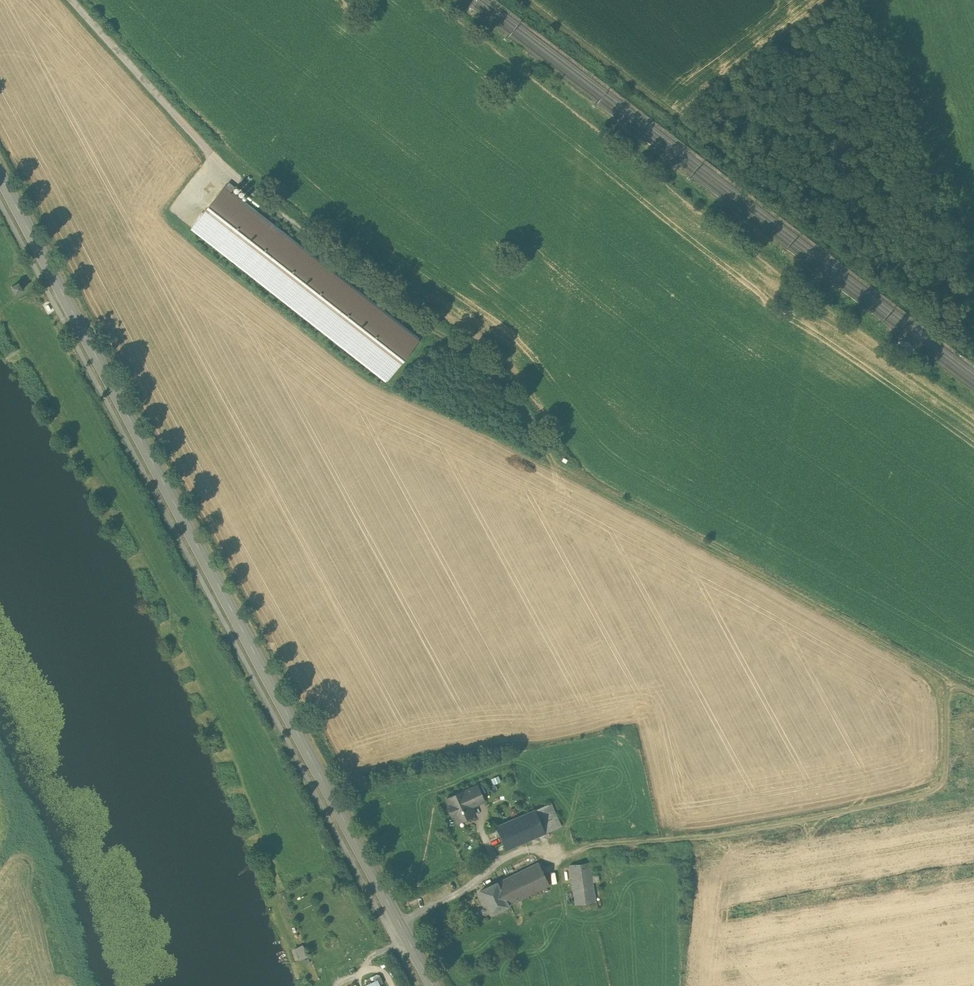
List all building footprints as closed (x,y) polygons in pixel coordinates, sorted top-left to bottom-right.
[(418,340),(224,188),(192,228),(387,380),(418,340)] [(172,213),(187,193),(183,190),(167,209),(172,213)] [(15,282),(10,285),(13,289),(15,294),(20,291),(24,289),(19,280),(15,282)] [(968,783),(954,785),(954,792),(969,790),(968,783)] [(464,790),(446,798),(450,806),(447,807),(451,815),(453,814),(455,819),(464,816),(465,819),(475,814),(470,803),(483,798),(477,785),(464,791),(464,790)] [(535,810),(495,827),(505,850),(545,833),(535,810)] [(592,861),(571,863),(574,903),(596,902),(592,861)] [(538,862),(497,881),(509,904),(549,885),(538,862)] [(497,881),(479,889),(490,913),(509,904),(497,881)] [(291,948),(297,960),(308,956),(302,944),(291,948)] [(369,976),(371,981),(363,984),(364,985),(381,985),(379,983),(383,981),(380,972),(369,976)]
